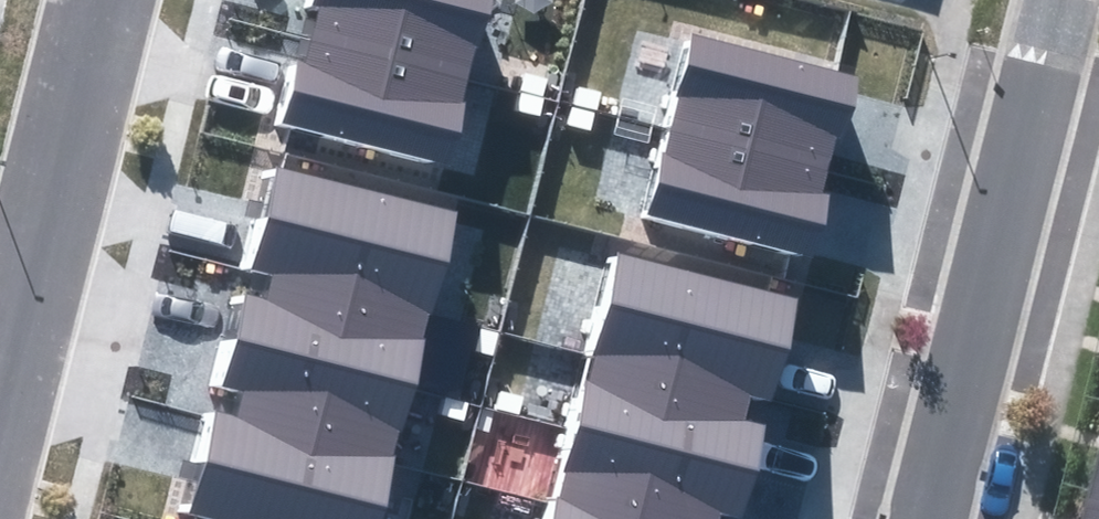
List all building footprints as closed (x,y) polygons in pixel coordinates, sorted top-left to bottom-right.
[(323,3),(315,32),(473,73),(480,44),(482,44),(494,0),(311,0),(323,3)] [(283,90),(276,118),(452,163),(468,103),(465,102),(473,73),(315,32),(308,60),(292,56),(283,90)] [(848,122),(860,76),(690,34),(667,126),(828,166),(836,136),(844,138),(848,122)] [(645,215),(817,258),(825,226),(832,195),(822,193),(828,166),(667,126),(645,215)] [(271,272),(436,317),(463,216),(274,164),(255,231),(245,265),(271,272)] [(613,258),(586,357),(751,401),(777,408),(789,362),(804,307),(613,258)] [(420,383),(436,317),(271,272),(264,296),(243,291),(235,317),(231,331),(420,383)] [(231,414),(399,459),(420,383),(231,331),(223,361),(217,382),(238,388),(231,414)] [(751,401),(586,357),(567,423),(756,473),(762,447),(766,431),(745,426),(751,401)] [(213,518),(383,518),(399,459),(231,414),(208,408),(197,447),(180,510),(213,518)] [(546,500),(619,518),(721,518),(724,518),(744,518),(752,487),(756,473),(567,423),(546,500)] [(541,518),(619,518),(546,500),(541,518)]
